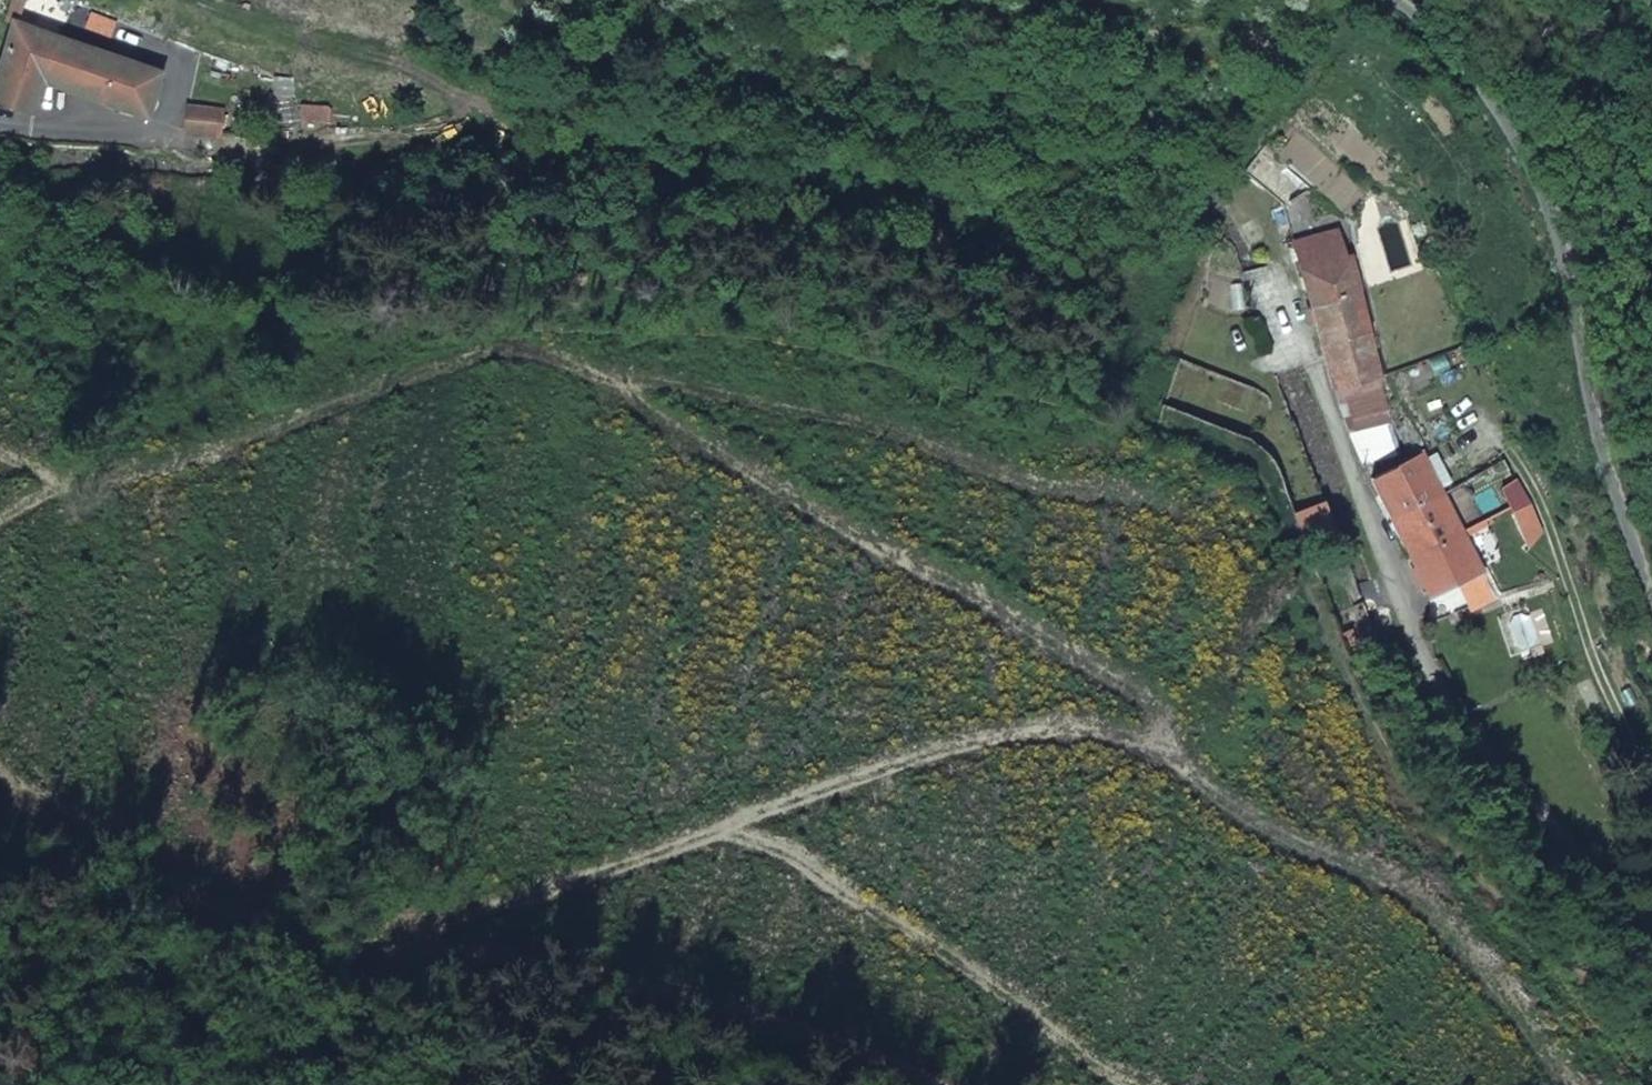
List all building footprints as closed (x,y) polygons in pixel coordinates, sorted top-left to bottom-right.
[(12,22),(5,0),(0,0),(0,20),(12,22)] [(14,27),(7,48),(0,74),(0,107),(36,118),(44,86),(147,121),(160,77),(14,27)] [(186,137),(218,140),(221,114),(188,111),(186,137)] [(1285,206),(1334,393),(1382,378),(1350,258),(1345,259),(1328,194),(1285,206)] [(1382,378),(1334,393),(1335,397),(1366,467),(1404,459),(1382,378)] [(1374,482),(1394,523),(1443,500),(1423,459),(1374,482)] [(1498,610),(1481,575),(1480,576),(1443,500),(1394,523),(1431,599),(1464,584),(1478,617),(1498,610)]
